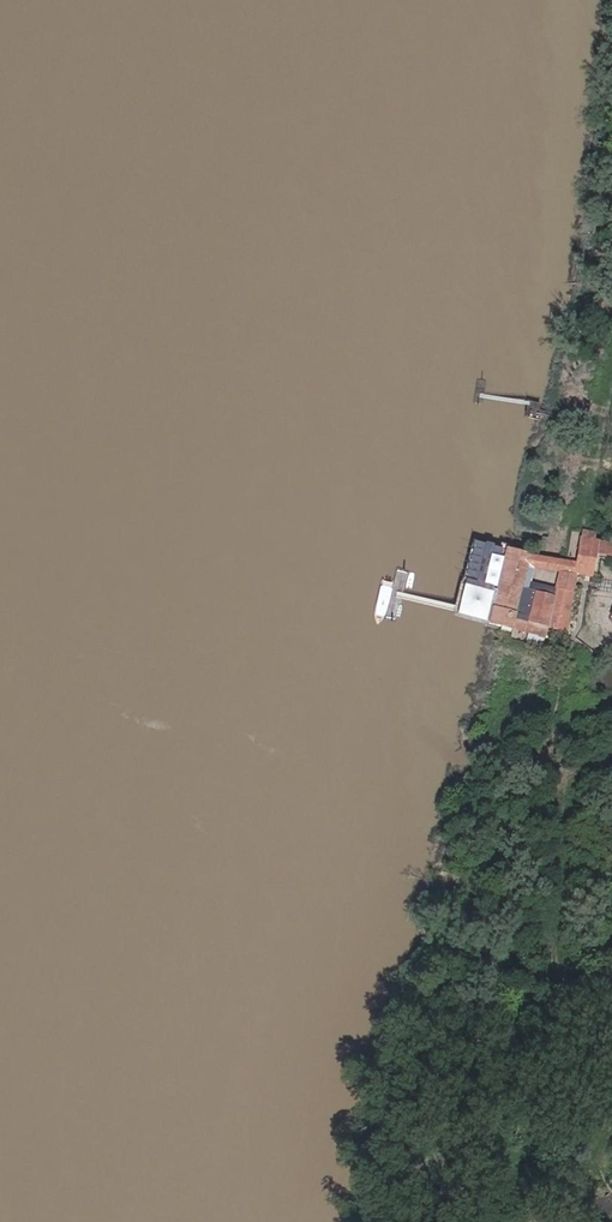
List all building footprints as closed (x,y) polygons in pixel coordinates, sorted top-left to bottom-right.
[(593,583),(595,567),(611,570),(611,558),(593,555),(594,546),(583,544),(577,577),(576,581),(593,583)] [(517,635),(544,643),(548,617),(530,614),(531,610),(525,609),(528,595),(523,594),(527,578),(529,569),(506,564),(487,638),(514,645),(516,639),(517,635)] [(527,578),(552,583),(554,573),(529,569),(527,578)] [(552,601),(550,611),(561,613),(567,575),(554,573),(552,583),(558,583),(555,601),(552,601)] [(591,593),(593,583),(576,581),(577,577),(567,575),(561,613),(572,615),(573,607),(571,606),(574,590),(591,593)] [(472,621),(475,604),(462,602),(457,623),(455,629),(470,633),(472,621)] [(492,607),(475,604),(472,621),(470,633),(485,637),(492,607)] [(557,645),(561,613),(550,611),(550,617),(548,617),(544,643),(557,645)] [(572,615),(561,613),(557,645),(567,647),(569,636),(568,634),(572,615)]
